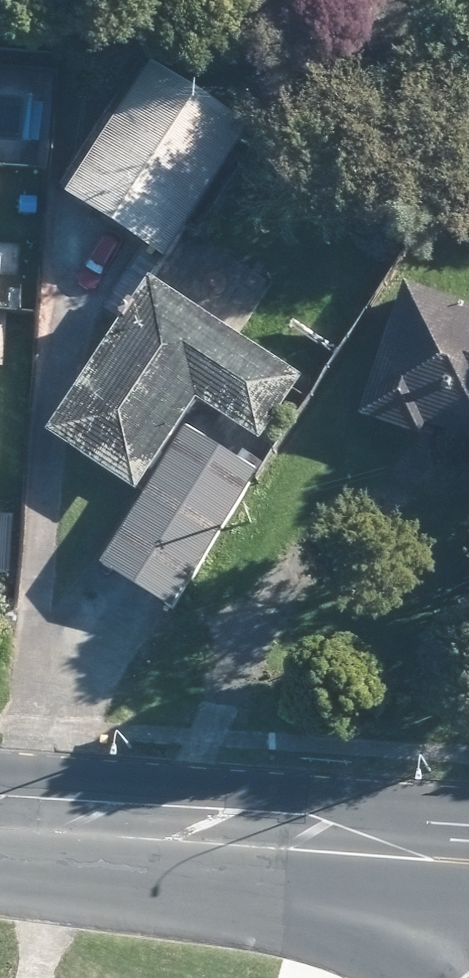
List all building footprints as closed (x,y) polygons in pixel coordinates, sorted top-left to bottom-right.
[(198,214),(253,127),(156,66),(72,199),(169,260),(190,229),(198,214)] [(195,268),(208,247),(190,235),(176,257),(195,268)] [(418,286),(423,273),(400,265),(392,286),(408,292),(364,416),(428,439),(432,429),(457,437),(468,441),(468,304),(418,286)] [(210,306),(224,307),(234,296),(233,282),(223,271),(209,272),(199,282),(199,296),(210,306)] [(304,378),(238,333),(153,279),(127,321),(74,401),(52,435),(63,441),(142,493),(201,402),(263,442),(304,378)] [(106,566),(162,601),(177,611),(262,472),(191,427),(123,539),(106,566)]
